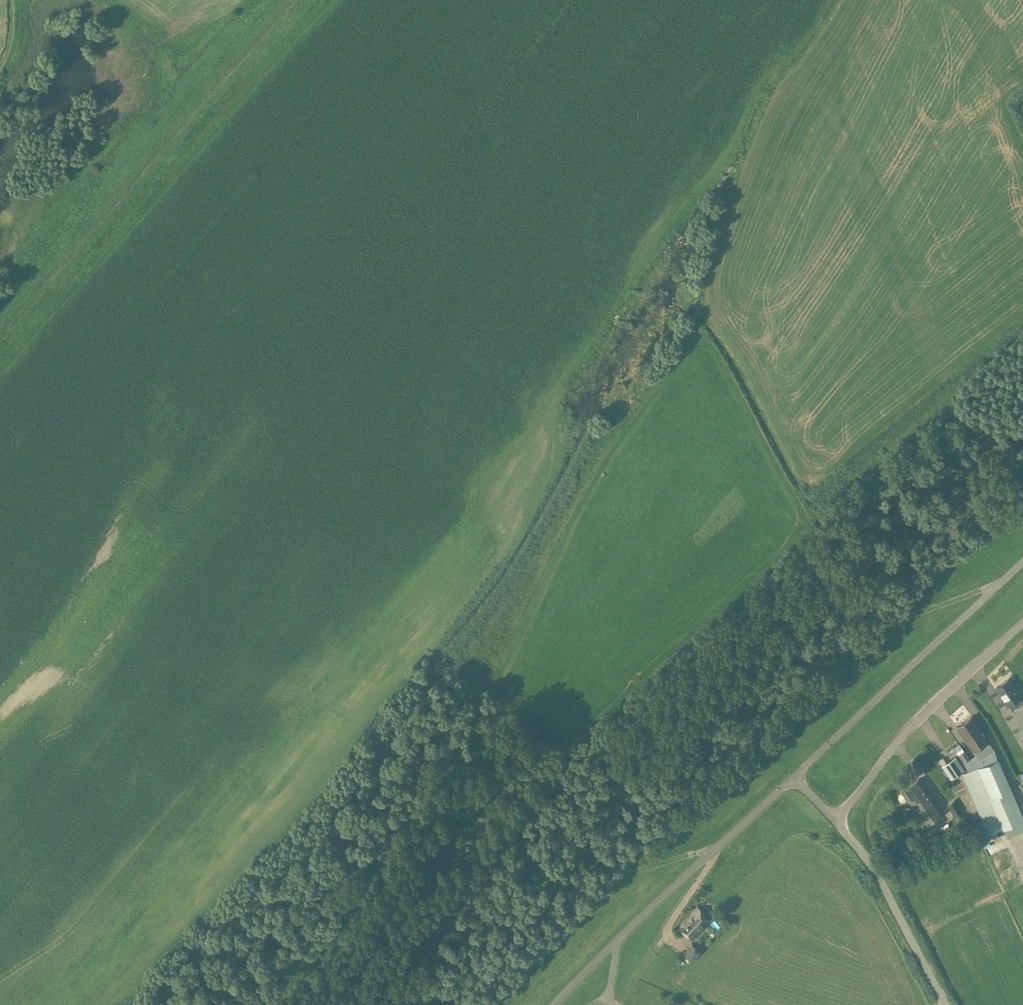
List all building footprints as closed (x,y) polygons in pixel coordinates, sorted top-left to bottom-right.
[(1021,696),(1008,678),(995,687),(1008,705),(1021,696)] [(967,743),(983,733),(971,716),(956,726),(967,743)] [(964,764),(968,771),(961,774),(982,820),(973,824),(982,844),(999,837),(997,831),(1003,829),(1004,829),(1007,837),(1022,830),(1022,820),(1022,816),(1011,790),(998,759),(997,759),(994,750),(988,741),(983,733),(967,743),(973,751),(976,755),(970,759),(964,764)] [(964,764),(970,759),(964,750),(960,744),(953,749),(957,755),(963,764),(964,764)] [(965,770),(956,756),(946,763),(942,758),(938,761),(951,779),(965,770)] [(943,812),(918,779),(901,791),(901,792),(898,794),(898,798),(900,801),(904,802),(907,800),(926,825),(943,812)] [(962,811),(955,799),(947,804),(954,816),(962,811)] [(710,920),(697,908),(679,927),(692,940),(710,920)] [(701,952),(692,943),(681,954),(691,963),(701,952)]
